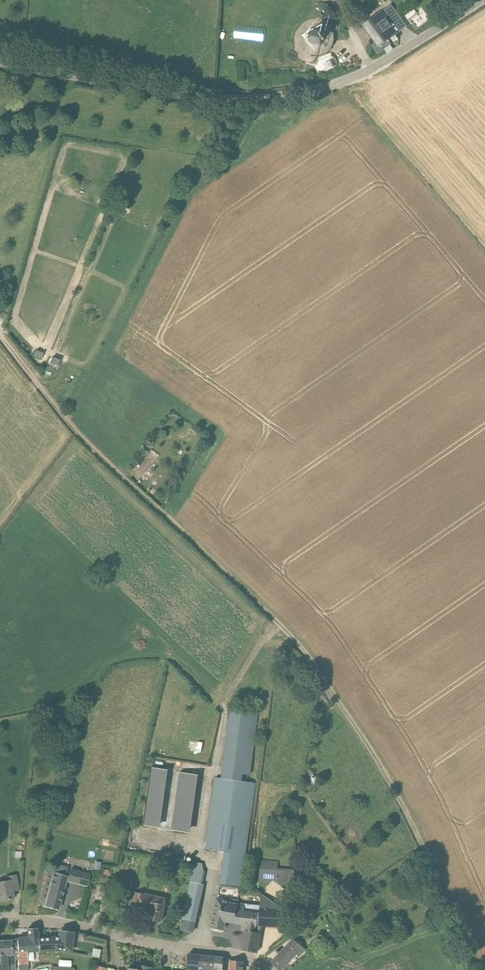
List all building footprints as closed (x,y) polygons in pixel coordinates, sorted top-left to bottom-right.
[(433,19),(443,11),(439,5),(428,12),(433,19)] [(388,41),(398,34),(406,27),(391,6),(382,12),(364,25),(376,42),(372,45),(378,53),(391,45),(388,41)] [(332,29),(330,27),(328,25),(326,23),(323,21),(320,21),(317,20),(314,20),(311,20),(309,21),(306,23),(304,24),(302,27),(300,29),(299,32),(298,34),(297,37),(298,40),(298,43),(299,46),(301,49),(302,51),(305,53),(307,54),(310,56),(313,56),(316,57),(319,56),(321,56),(324,55),(327,53),(329,51),(331,49),(332,46),(333,43),(334,41),(334,38),(334,35),(333,32),(332,29)] [(42,359),(44,354),(36,351),(34,356),(42,359)] [(58,366),(60,361),(53,357),(53,358),(52,357),(51,359),(50,358),(49,362),(58,366)] [(256,784),(241,782),(242,774),(250,775),(258,715),(230,712),(222,779),(215,778),(206,849),(225,852),(221,884),(240,887),(256,784)] [(201,752),(202,743),(192,742),(191,752),(201,752)] [(50,747),(46,755),(52,758),(56,750),(50,747)] [(160,828),(168,770),(152,767),(144,825),(160,828)] [(190,834),(199,775),(179,772),(171,830),(190,834)] [(193,928),(204,872),(203,872),(202,864),(194,862),(189,881),(183,912),(181,924),(181,931),(192,932),(193,928)] [(58,910),(65,883),(67,877),(66,876),(68,869),(57,866),(55,873),(54,872),(45,907),(58,910)] [(260,867),(259,882),(271,883),(274,882),(281,887),(295,888),(296,869),(278,868),(260,867)] [(87,887),(90,874),(71,869),(68,882),(87,887)] [(6,881),(0,882),(0,901),(0,902),(14,899),(12,892),(19,891),(17,881),(15,875),(6,877),(6,881)] [(164,900),(137,894),(132,892),(129,906),(140,908),(141,905),(152,907),(149,920),(160,922),(162,913),(164,900)] [(234,923),(238,900),(229,899),(229,900),(217,898),(213,917),(212,927),(223,929),(225,921),(234,923)] [(282,927),(285,910),(275,908),(275,904),(268,898),(265,902),(265,907),(260,906),(259,906),(255,934),(246,932),(245,934),(246,934),(242,950),(256,953),(259,933),(260,934),(262,925),(268,926),(268,922),(272,924),(276,923),(276,926),(282,927)] [(255,934),(259,906),(238,903),(239,900),(238,900),(234,923),(242,925),(242,928),(246,929),(246,932),(255,934)] [(341,910),(337,905),(333,908),(331,909),(335,914),(337,913),(341,910)] [(319,923),(304,932),(308,938),(323,929),(319,923)] [(18,960),(18,969),(28,969),(28,951),(38,951),(37,939),(38,939),(37,929),(27,929),(28,938),(17,939),(18,960)] [(71,951),(72,943),(74,933),(60,930),(58,938),(54,938),(38,939),(37,939),(38,951),(41,951),(51,951),(71,951)] [(18,960),(17,939),(11,939),(12,942),(0,942),(0,955),(15,955),(15,960),(18,960)] [(296,953),(300,957),(305,950),(293,939),(278,956),(271,963),(279,969),(281,969),(287,963),(296,953)] [(99,959),(101,951),(93,949),(92,958),(99,959)] [(201,956),(188,954),(187,969),(199,969),(201,956)] [(15,960),(15,955),(0,955),(0,969),(16,969),(15,960)] [(216,958),(201,956),(199,969),(216,969),(214,969),(216,958)] [(224,958),(216,958),(214,969),(216,969),(223,969),(224,958)] [(231,961),(230,969),(242,969),(242,962),(232,961),(232,959),(231,959),(231,961)]
